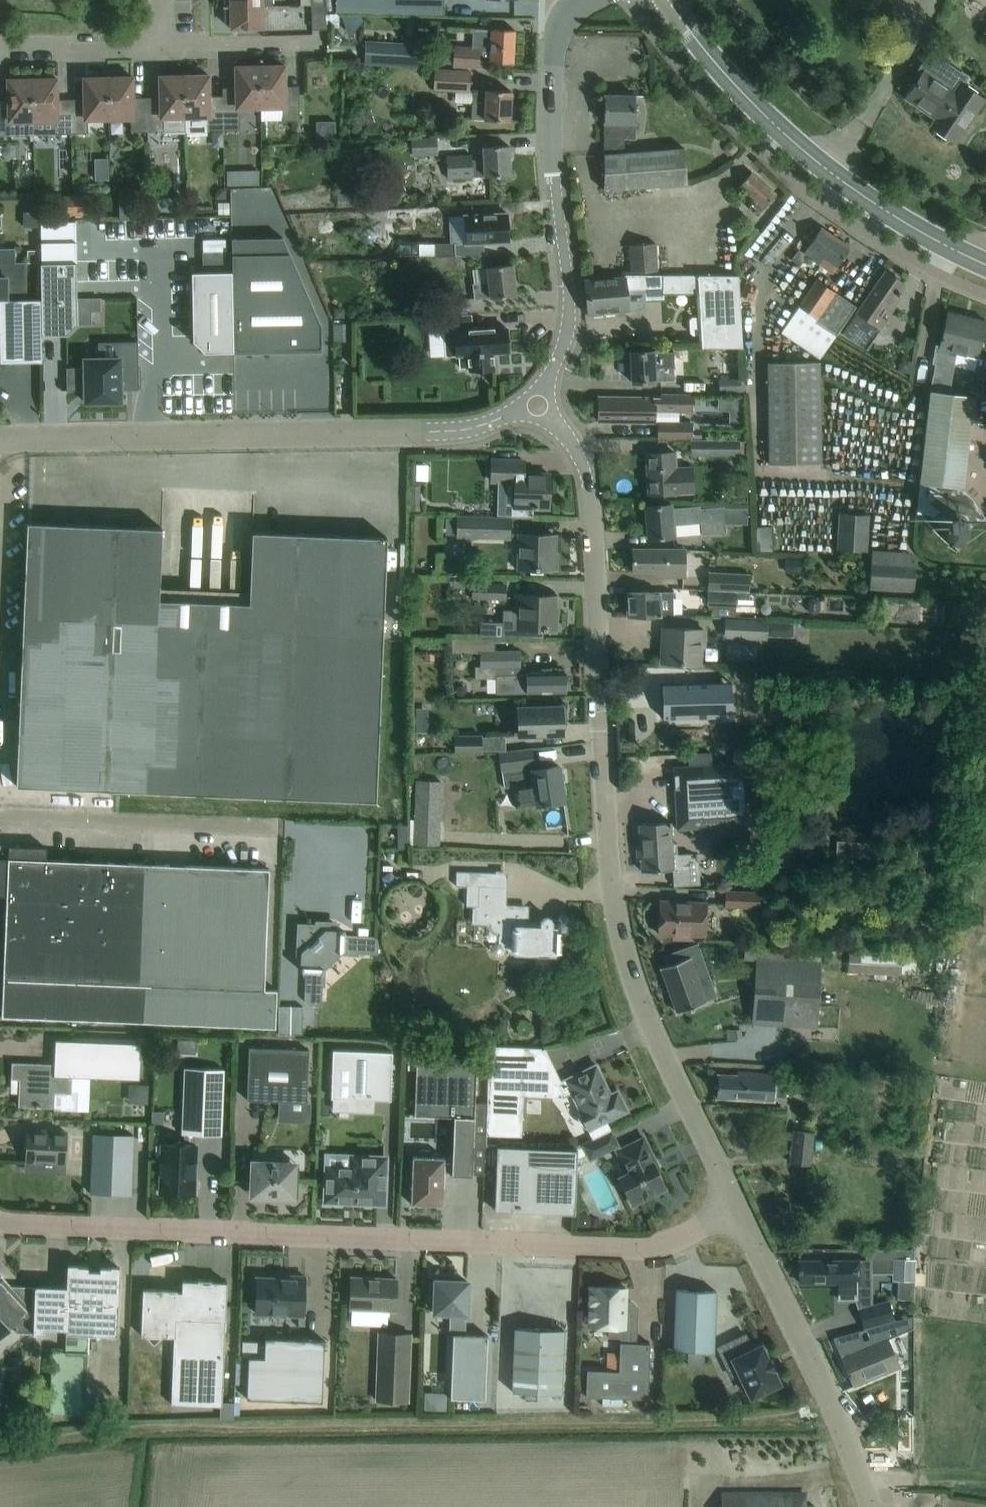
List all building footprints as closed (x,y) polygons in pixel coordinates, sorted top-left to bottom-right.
[(280,16),(310,17),(311,0),(281,0),(280,16)] [(442,0),(334,0),(334,11),(442,13),(442,0)] [(327,29),(325,14),(324,4),(311,4),(312,29),(327,29)] [(263,5),(224,6),(224,21),(226,21),(226,20),(230,20),(230,28),(263,27),(263,5)] [(492,29),(472,28),(471,46),(454,45),(454,47),(442,46),(441,63),(453,64),(453,67),(489,70),(490,61),(512,62),(514,30),(492,29)] [(426,44),(365,40),(363,64),(425,68),(426,44)] [(985,99),(977,94),(964,85),(969,77),(930,51),(918,70),(923,74),(918,82),(916,81),(914,84),(916,84),(907,97),(936,118),(932,124),(957,141),(985,99)] [(260,66),(261,106),(282,106),(282,120),(299,120),(299,93),(284,93),(284,67),(285,67),(285,65),(260,66)] [(239,107),(261,106),(260,66),(234,67),(234,68),(236,68),(236,102),(222,102),(223,130),(239,129),(239,107)] [(467,94),(468,72),(431,71),(430,93),(467,94)] [(160,104),(146,104),(147,131),(185,131),(185,116),(184,75),(159,76),(158,77),(160,77),(160,104)] [(223,130),(222,102),(208,103),(208,76),(209,76),(209,75),(184,75),(185,116),(185,131),(185,132),(207,132),(207,130),(223,130)] [(87,118),(109,117),(108,77),(83,78),(83,79),(84,79),(85,105),(71,106),(71,133),(88,132),(87,118)] [(147,131),(146,104),(132,104),(132,78),(133,78),(133,77),(108,77),(109,117),(130,117),(131,132),(147,131)] [(71,133),(71,106),(57,106),(56,80),(57,79),(57,78),(32,79),(33,134),(71,133)] [(33,134),(32,79),(7,79),(7,81),(8,81),(8,107),(0,107),(0,134),(33,134)] [(509,120),(511,90),(472,88),(470,118),(509,120)] [(635,137),(635,94),(604,94),(603,152),(624,152),(623,137),(635,137)] [(371,109),(355,113),(359,126),(374,121),(371,109)] [(436,138),(410,139),(411,155),(436,154),(436,138)] [(508,144),(488,145),(484,146),(484,160),(472,161),(472,155),(446,155),(447,177),(472,176),(510,174),(508,144)] [(603,189),(687,183),(684,147),(624,152),(603,152),(603,189)] [(187,179),(187,178),(186,168),(174,169),(174,179),(174,190),(186,190),(187,179)] [(751,171),(738,187),(744,192),(740,198),(758,214),(776,193),(751,171)] [(220,187),(216,192),(216,199),(226,199),(226,187),(224,187),(220,187)] [(87,196),(55,197),(56,215),(87,214),(87,196)] [(434,243),(435,255),(460,256),(460,255),(473,257),(484,258),(492,257),(492,256),(484,257),(483,241),(509,240),(508,212),(463,215),(465,242),(434,243)] [(833,272),(850,246),(821,226),(803,252),(798,248),(791,259),(799,265),(807,255),(833,272)] [(655,242),(629,244),(631,272),(657,270),(655,242)] [(76,248),(40,249),(41,298),(41,334),(67,335),(77,323),(76,248)] [(14,249),(0,249),(0,262),(14,262),(14,250),(14,249)] [(232,271),(233,351),(318,351),(317,317),(278,249),(231,250),(232,271)] [(39,250),(28,250),(28,262),(39,262),(39,250)] [(460,256),(435,255),(425,255),(425,270),(459,269),(460,256)] [(24,262),(14,262),(0,262),(0,299),(25,298),(24,262)] [(512,263),(492,265),(486,266),(488,281),(472,283),(474,299),(516,294),(512,263)] [(885,270),(874,287),(857,312),(844,333),(867,348),(886,320),(880,316),(886,307),(891,310),(901,295),(899,293),(900,291),(899,289),(904,282),(885,270)] [(232,271),(192,272),(193,341),(204,352),(233,351),(232,271)] [(664,298),(663,291),(663,274),(623,274),(623,276),(597,278),(584,279),(588,313),(628,309),(626,289),(645,288),(645,299),(664,298)] [(663,274),(663,291),(698,291),(700,317),(692,317),(689,320),(690,332),(692,335),(701,334),(701,346),(742,346),(738,274),(663,274)] [(819,358),(835,334),(855,305),(817,278),(781,331),(819,358)] [(466,297),(442,299),(443,314),(467,313),(466,297)] [(0,299),(0,300),(1,300),(2,359),(42,361),(41,334),(41,298),(25,298),(0,299)] [(345,317),(344,307),(334,308),(335,318),(345,317)] [(961,487),(972,396),(948,391),(953,364),(974,369),(977,356),(977,357),(985,321),(985,320),(947,311),(939,345),(936,344),(932,362),(935,363),(930,389),(927,427),(920,483),(961,487)] [(350,342),(349,324),(333,324),(333,342),(350,342)] [(492,353),(508,351),(507,327),(491,329),(491,331),(483,331),(483,329),(445,332),(446,356),(460,355),(460,368),(469,367),(470,370),(494,369),(492,353)] [(84,367),(66,367),(66,390),(84,390),(85,402),(121,401),(120,389),(138,389),(137,341),(98,341),(98,358),(84,358),(84,367)] [(653,349),(630,350),(632,382),(674,380),(673,349),(653,350),(653,349)] [(821,462),(820,381),(820,361),(767,361),(769,463),(821,462)] [(740,377),(718,378),(719,391),(741,390),(740,377)] [(690,439),(691,439),(691,422),(666,422),(666,411),(692,412),(692,394),(660,393),(660,396),(648,396),(648,397),(599,396),(598,420),(657,422),(657,438),(690,438),(690,439)] [(691,439),(690,439),(690,454),(739,455),(740,440),(691,439)] [(676,451),(666,452),(646,453),(648,494),(694,491),(693,465),(677,465),(676,451)] [(492,459),(491,479),(491,483),(513,484),(510,515),(533,516),(533,507),(548,507),(549,473),(523,473),(524,460),(492,459)] [(961,487),(920,483),(916,513),(925,514),(922,523),(922,528),(922,530),(922,535),(924,540),(926,545),(929,550),(933,554),(937,557),(942,559),(947,560),(953,561),(958,560),(963,559),(968,557),(973,553),(976,550),(979,545),(982,540),(983,535),(984,530),(983,526),(983,522),(985,520),(985,519),(973,499),(961,487)] [(673,508),(672,503),(645,505),(648,538),(675,536),(674,525),(701,523),(701,534),(726,533),(725,520),(748,521),(747,508),(724,508),(724,506),(700,508),(699,505),(673,508)] [(839,512),(836,549),(866,551),(869,514),(839,512)] [(508,536),(508,518),(458,517),(458,535),(508,536)] [(387,537),(350,535),(252,531),(249,602),(159,599),(162,527),(27,522),(16,785),(376,800),(387,537)] [(754,551),(772,550),(771,526),(753,527),(754,551)] [(554,534),(534,534),(520,533),(519,567),(553,568),(554,534)] [(652,572),(655,572),(654,577),(686,577),(686,549),(679,549),(653,548),(633,548),(632,572),(652,572)] [(895,560),(895,559),(895,552),(872,550),(869,590),(913,592),(914,582),(915,562),(895,560)] [(707,594),(736,595),(736,591),(748,592),(749,574),(708,572),(707,594)] [(465,577),(450,577),(450,588),(464,589),(465,577)] [(472,597),(505,598),(505,584),(473,583),(472,597)] [(674,612),(673,589),(627,592),(628,615),(660,613),(660,612),(674,612)] [(687,605),(699,605),(699,589),(687,589),(687,605)] [(517,594),(516,610),(503,610),(503,622),(503,636),(543,637),(543,628),(555,628),(556,607),(555,607),(555,595),(517,594)] [(735,617),(736,595),(707,594),(707,604),(708,604),(708,608),(700,607),(700,615),(706,615),(706,616),(735,617)] [(767,620),(724,618),(723,638),(766,640),(767,620)] [(704,629),(685,628),(665,627),(663,661),(699,663),(700,647),(703,647),(704,629)] [(495,638),(451,638),(452,652),(480,652),(480,667),(475,667),(476,678),(497,678),(497,694),(565,691),(565,671),(527,672),(527,674),(516,674),(516,666),(520,666),(519,650),(495,650),(495,638)] [(718,684),(656,687),(658,721),(719,718),(718,684)] [(515,734),(563,732),(563,723),(567,723),(566,709),(562,709),(562,706),(518,707),(519,722),(515,722),(515,734)] [(428,732),(428,720),(415,720),(415,732),(428,732)] [(482,754),(482,736),(454,736),(454,754),(482,754)] [(500,753),(489,754),(490,767),(501,766),(504,787),(511,786),(513,786),(516,805),(534,803),(544,802),(564,799),(560,765),(548,766),(548,762),(534,764),(532,748),(500,753)] [(752,762),(674,766),(677,828),(756,824),(752,762)] [(410,820),(410,843),(440,845),(443,781),(415,780),(413,820),(410,820)] [(670,831),(669,822),(639,824),(640,844),(636,845),(636,846),(641,846),(641,857),(637,858),(637,859),(641,859),(642,869),(672,867),(673,885),(700,883),(698,856),(692,857),(691,852),(671,854),(670,831)] [(108,861),(45,859),(46,847),(9,845),(8,857),(0,857),(0,895),(6,895),(6,898),(107,902),(108,861)] [(142,1021),(148,863),(108,861),(107,902),(105,942),(103,983),(102,1019),(142,1021)] [(148,863),(142,1021),(275,1026),(276,988),(264,988),(269,868),(148,863)] [(505,873),(456,871),(456,884),(467,884),(466,905),(475,905),(474,921),(489,922),(498,932),(498,942),(495,943),(493,945),(492,948),(493,951),(495,953),(498,954),(500,954),(503,951),(504,948),(536,950),(535,971),(554,972),(555,950),(561,951),(561,930),(557,930),(558,923),(553,922),(553,921),(549,917),(544,917),(540,920),(540,922),(526,921),(526,907),(504,906),(505,873)] [(757,892),(757,890),(727,889),(727,890),(726,890),(726,905),(758,906),(758,892),(757,892)] [(105,942),(107,902),(6,898),(5,938),(105,942)] [(706,901),(680,900),(660,899),(658,933),(704,935),(706,901)] [(373,936),(371,936),(345,935),(345,931),(326,930),(327,922),(317,922),(317,925),(303,924),(299,928),(298,953),(303,953),(302,971),(305,971),(304,1004),(321,1005),(322,986),(325,986),(325,969),(341,954),(358,955),(358,953),(377,953),(378,943),(378,941),(377,940),(377,939),(376,938),(375,937),(374,937),(373,936)] [(103,983),(105,942),(5,938),(3,978),(103,983)] [(666,964),(660,966),(676,1011),(689,1007),(690,1009),(694,1008),(693,1006),(706,1001),(705,1000),(698,980),(709,976),(697,943),(663,955),(666,964)] [(910,1021),(912,957),(874,956),(871,1020),(910,1021)] [(820,962),(776,960),(756,959),(752,1023),(816,1027),(820,962)] [(103,983),(3,978),(2,1007),(0,1008),(0,1015),(102,1019),(103,983)] [(279,1006),(278,1034),(302,1034),(302,1006),(279,1006)] [(739,1026),(717,1026),(718,1049),(739,1049),(739,1026)] [(141,1043),(75,1041),(55,1040),(54,1063),(11,1062),(11,1078),(14,1078),(14,1089),(18,1089),(18,1106),(61,1108),(62,1109),(77,1109),(78,1091),(71,1090),(71,1076),(139,1079),(141,1043)] [(488,1045),(485,1135),(522,1135),(523,1094),(565,1097),(563,1094),(570,1090),(582,1113),(581,1117),(581,1122),(583,1125),(585,1127),(587,1128),(590,1128),(593,1137),(611,1130),(607,1121),(627,1110),(617,1089),(609,1094),(602,1081),(604,1080),(595,1064),(561,1080),(545,1049),(543,1053),(540,1046),(488,1045)] [(249,1048),(247,1099),(306,1102),(308,1050),(249,1048)] [(392,1052),(332,1049),(330,1096),(334,1096),(334,1108),(372,1110),(372,1098),(390,1099),(392,1052)] [(418,1151),(418,1155),(412,1155),(411,1183),(410,1203),(442,1204),(444,1171),(451,1171),(451,1174),(472,1175),(473,1155),(477,1056),(417,1054),(415,1094),(414,1114),(454,1116),(452,1156),(433,1156),(433,1152),(429,1149),(421,1148),(418,1151)] [(221,1134),(224,1068),(184,1067),(181,1133),(221,1134)] [(737,1074),(718,1073),(717,1096),(783,1100),(784,1083),(775,1082),(776,1072),(737,1070),(737,1074)] [(148,1103),(148,1085),(132,1084),(131,1102),(148,1103)] [(27,1130),(25,1160),(43,1160),(42,1172),(65,1173),(65,1161),(66,1132),(27,1130)] [(611,1130),(582,1144),(589,1158),(618,1144),(611,1130)] [(814,1132),(810,1132),(793,1130),(790,1162),(811,1164),(814,1132)] [(93,1133),(91,1173),(91,1193),(131,1194),(131,1174),(133,1134),(93,1133)] [(655,1160),(643,1137),(616,1150),(627,1172),(619,1176),(633,1203),(665,1187),(652,1161),(655,1160)] [(196,1144),(183,1144),(161,1143),(159,1192),(171,1192),(176,1198),(182,1193),(194,1193),(196,1144)] [(574,1212),(577,1148),(497,1145),(494,1209),(574,1212)] [(328,1167),(328,1179),(327,1199),(348,1199),(349,1197),(361,1198),(360,1200),(382,1201),(383,1158),(352,1157),(352,1168),(328,1167)] [(295,1197),(295,1194),(295,1174),(296,1162),(252,1160),(251,1196),(295,1197)] [(896,1298),(913,1299),(914,1280),(916,1259),(893,1257),(891,1278),(898,1279),(896,1298)] [(872,1262),(798,1260),(799,1281),(838,1281),(838,1300),(873,1299),(872,1262)] [(56,1289),(55,1322),(66,1322),(65,1351),(52,1350),(50,1412),(85,1413),(88,1351),(86,1351),(87,1332),(116,1333),(118,1287),(119,1267),(100,1266),(99,1271),(87,1270),(88,1265),(68,1265),(67,1289),(56,1289)] [(303,1314),(304,1295),(305,1275),(286,1275),(286,1277),(256,1276),(255,1312),(303,1314)] [(396,1278),(351,1276),(350,1308),(395,1310),(396,1278)] [(56,1289),(36,1288),(36,1286),(7,1285),(1,1278),(0,1279),(0,1334),(9,1325),(16,1325),(16,1332),(44,1333),(44,1321),(55,1322),(56,1289)] [(171,1403),(177,1403),(221,1405),(225,1301),(226,1281),(211,1280),(211,1279),(198,1279),(198,1280),(182,1279),(181,1291),(177,1291),(177,1289),(142,1288),(141,1334),(174,1335),(171,1403)] [(465,1329),(467,1280),(435,1279),(434,1311),(450,1312),(449,1329),(454,1329),(465,1329)] [(625,1307),(626,1287),(622,1287),(622,1285),(610,1284),(610,1286),(590,1285),(588,1325),(608,1326),(608,1336),(636,1337),(638,1307),(625,1307)] [(716,1290),(676,1288),(673,1348),(713,1350),(716,1290)] [(887,1299),(860,1307),(858,1307),(864,1326),(893,1318),(887,1299)] [(910,1316),(834,1337),(843,1355),(842,1356),(849,1373),(848,1373),(849,1376),(850,1375),(854,1384),(900,1365),(886,1333),(912,1327),(910,1316)] [(564,1328),(515,1327),(512,1391),(561,1393),(564,1328)] [(465,1333),(465,1329),(454,1329),(454,1333),(453,1333),(452,1334),(453,1334),(450,1397),(484,1398),(487,1335),(487,1334),(465,1333)] [(410,1333),(378,1332),(376,1399),(408,1400),(410,1333)] [(745,1333),(717,1346),(731,1375),(739,1372),(750,1396),(779,1382),(773,1368),(774,1368),(768,1357),(761,1343),(752,1348),(745,1333)] [(247,1356),(246,1398),(322,1401),(324,1339),(264,1336),(263,1356),(247,1356)] [(618,1370),(586,1369),(585,1395),(647,1398),(649,1343),(619,1341),(618,1370)] [(424,1392),(423,1410),(446,1410),(446,1392),(424,1392)] [(912,1448),(912,1426),(897,1427),(898,1448),(912,1448)] [(805,1494),(722,1491),(721,1506),(805,1506),(805,1494)]
